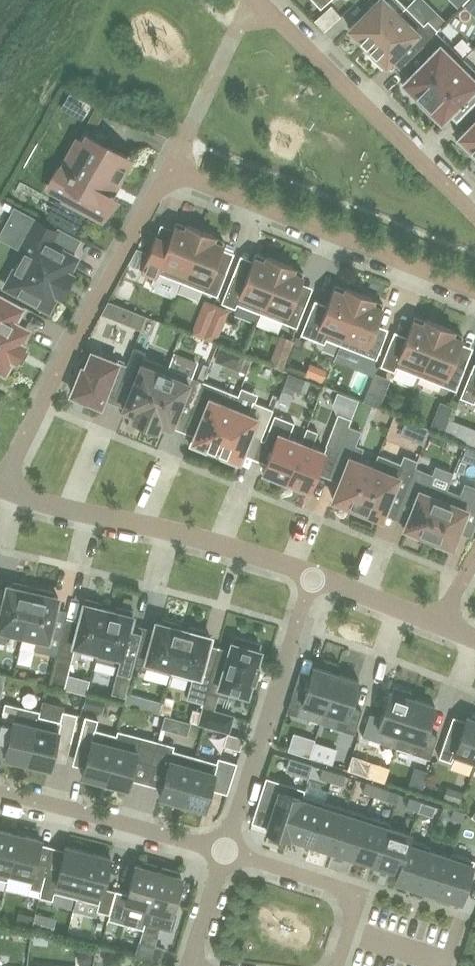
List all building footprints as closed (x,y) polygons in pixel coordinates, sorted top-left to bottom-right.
[(367,45),(399,12),(387,0),(373,0),(374,1),(348,27),(367,45)] [(314,19),(323,30),(340,15),(330,4),(314,19)] [(405,5),(399,12),(367,45),(373,51),(369,54),(382,67),(410,38),(419,47),(436,30),(437,29),(427,19),(423,23),(405,5)] [(422,99),(463,57),(436,30),(419,47),(416,50),(424,58),(402,80),(407,84),(404,87),(415,99),(418,96),(422,99)] [(474,101),(474,69),(463,57),(422,99),(425,103),(422,106),(434,117),(436,114),(441,118),(462,96),(471,105),(474,101)] [(458,135),(460,138),(456,141),(468,152),(471,149),(474,152),(474,118),(458,135)] [(62,166),(50,188),(64,196),(63,198),(78,206),(101,219),(135,159),(94,137),(81,161),(83,162),(76,174),(62,166)] [(75,257),(48,242),(55,229),(28,214),(21,227),(33,234),(5,285),(48,308),(56,293),(60,295),(72,274),(67,271),(75,257)] [(175,222),(168,240),(155,235),(141,270),(155,276),(157,272),(180,281),(200,230),(186,224),(186,225),(175,222)] [(214,235),(200,230),(180,281),(217,294),(226,271),(214,266),(224,240),(213,237),(214,235)] [(237,303),(260,312),(280,261),(266,255),(265,257),(255,253),(245,278),(232,273),(221,302),(235,307),(237,303)] [(294,266),(280,261),(260,312),(296,326),(306,302),(293,297),(303,272),(293,268),(294,266)] [(155,276),(149,291),(173,300),(180,281),(157,272),(155,276)] [(326,338),(339,343),(359,292),(345,287),(345,288),(334,284),(325,310),(312,305),(301,333),(324,342),(326,338)] [(359,292),(339,343),(376,358),(385,334),(373,329),(383,303),(373,299),(373,298),(359,292)] [(4,372),(12,359),(16,362),(25,346),(20,344),(27,330),(15,324),(23,310),(9,302),(0,297),(0,370),(4,372)] [(127,323),(133,309),(116,303),(110,316),(127,323)] [(396,366),(419,375),(439,324),(425,318),(424,320),(414,316),(404,341),(392,336),(380,364),(394,370),(396,366)] [(453,329),(439,324),(419,375),(456,389),(465,365),(453,360),(463,335),(452,331),(453,329)] [(193,333),(203,337),(206,330),(196,326),(193,333)] [(281,361),(295,333),(284,327),(269,356),(281,361)] [(206,330),(203,337),(214,341),(217,334),(206,330)] [(120,412),(144,422),(164,372),(165,372),(168,366),(143,357),(145,352),(133,347),(127,364),(121,378),(132,382),(120,412)] [(114,395),(121,378),(127,364),(116,359),(115,361),(91,351),(84,367),(82,366),(71,392),(100,403),(105,391),(114,395)] [(370,388),(367,365),(352,368),(356,390),(370,388)] [(471,368),(460,396),(474,401),(474,399),(474,369),(471,368)] [(188,382),(165,372),(164,372),(144,422),(169,432),(181,402),(192,406),(202,380),(191,376),(188,382)] [(208,447),(215,450),(233,406),(238,394),(202,380),(192,406),(191,409),(202,414),(189,445),(207,452),(208,447)] [(342,397),(342,382),(321,382),(320,397),(342,397)] [(288,403),(291,393),(281,389),(278,399),(288,403)] [(233,406),(215,450),(223,453),(221,457),(238,464),(250,433),(261,437),(273,408),(253,400),(248,412),(233,406)] [(339,450),(339,448),(349,425),(348,425),(351,417),(338,412),(325,444),(339,450)] [(266,476),(284,483),(301,441),(288,436),(294,421),(274,413),(264,439),(273,442),(262,469),(268,472),(266,476)] [(428,430),(405,421),(399,437),(422,446),(428,430)] [(349,425),(339,448),(351,452),(361,429),(349,425)] [(307,426),(301,441),(284,483),(302,490),(303,486),(309,488),(324,450),(312,445),(318,430),(307,426)] [(466,443),(460,459),(474,465),(474,447),(466,443)] [(414,467),(414,468),(417,461),(404,456),(401,464),(377,454),(372,465),(373,465),(357,507),(360,508),(360,513),(371,518),(375,514),(381,517),(392,490),(402,494),(403,494),(414,467)] [(373,465),(372,465),(349,456),(332,497),(338,500),(339,505),(350,509),(354,506),(357,507),(373,465)] [(420,532),(427,535),(446,489),(429,483),(432,475),(414,468),(414,467),(403,494),(402,494),(402,495),(414,500),(404,526),(407,527),(405,532),(418,537),(420,532)] [(427,535),(436,539),(434,543),(447,549),(449,544),(452,545),(466,509),(474,512),(474,487),(465,483),(460,495),(446,489),(427,535)] [(21,637),(33,586),(13,582),(12,586),(7,584),(0,615),(0,641),(5,642),(7,634),(21,637)] [(33,586),(21,637),(36,640),(34,649),(57,654),(62,631),(51,628),(58,596),(52,595),(53,591),(33,586)] [(97,650),(108,608),(101,607),(102,602),(85,597),(73,643),(97,649),(97,650)] [(115,610),(108,608),(97,650),(97,649),(95,659),(118,665),(117,670),(131,673),(134,662),(138,646),(139,644),(144,625),(131,622),(134,610),(116,605),(115,610)] [(134,662),(171,672),(183,628),(178,627),(179,623),(161,618),(160,622),(156,621),(149,646),(139,644),(138,646),(134,662)] [(203,702),(206,690),(213,664),(203,661),(210,635),(205,634),(206,630),(189,625),(188,629),(183,628),(171,672),(192,678),(187,697),(203,702)] [(217,649),(213,664),(206,690),(217,693),(220,685),(247,694),(252,679),(254,679),(258,665),(256,664),(260,649),(258,649),(260,643),(236,636),(234,642),(232,641),(228,652),(217,649)] [(56,656),(49,684),(64,688),(71,660),(56,656)] [(336,673),(313,666),(305,692),(293,689),(286,712),(320,722),(336,673)] [(359,680),(336,673),(320,722),(354,733),(361,710),(350,707),(359,680)] [(387,729),(400,733),(412,697),(410,697),(412,692),(394,686),(392,691),(389,690),(380,716),(369,713),(362,735),(382,742),(387,729)] [(435,705),(412,697),(400,733),(395,746),(429,758),(437,735),(426,731),(435,705)] [(27,761),(38,714),(39,715),(40,710),(5,702),(0,720),(0,725),(11,728),(4,756),(27,761)] [(202,706),(200,710),(197,721),(228,731),(232,715),(202,706)] [(197,723),(197,721),(200,710),(193,708),(189,720),(197,723)] [(61,720),(39,715),(38,714),(27,761),(50,766),(57,737),(70,741),(77,713),(63,710),(61,720)] [(474,762),(474,715),(473,714),(472,717),(466,715),(459,736),(447,731),(438,756),(451,761),(452,756),(474,764),(474,762)] [(82,774),(105,780),(117,734),(116,734),(95,728),(98,719),(85,715),(78,742),(89,745),(82,774)] [(151,763),(157,739),(117,729),(116,734),(117,734),(105,780),(127,786),(135,758),(151,763)] [(292,735),(287,752),(309,759),(313,743),(314,742),(292,735)] [(174,744),(157,739),(151,763),(167,767),(159,795),(182,801),(195,755),(173,749),(174,744)] [(336,750),(313,743),(309,759),(331,766),(336,750)] [(216,761),(195,755),(182,801),(205,808),(212,781),(229,786),(237,761),(218,756),(216,761)] [(311,767),(288,760),(284,773),(307,780),(311,767)] [(331,781),(334,771),(322,767),(319,777),(331,781)] [(414,770),(406,790),(421,793),(427,774),(414,770)] [(345,774),(334,771),(331,781),(342,784),(345,774)] [(258,800),(274,805),(266,830),(289,837),(290,834),(302,796),(303,794),(304,788),(266,776),(258,800)] [(374,795),(377,785),(366,781),(362,791),(374,795)] [(400,793),(377,785),(374,795),(397,803),(400,793)] [(462,794),(445,789),(442,800),(459,805),(462,794)] [(290,834),(311,841),(324,801),(303,794),(302,796),(290,834)] [(420,800),(409,796),(406,806),(417,810),(420,800)] [(421,800),(418,810),(432,815),(436,805),(421,800)] [(346,808),(324,801),(311,841),(333,848),(346,808)] [(333,848),(355,856),(368,815),(346,808),(333,848)] [(462,821),(465,811),(453,808),(450,817),(462,821)] [(388,827),(390,822),(368,815),(355,856),(376,863),(388,827)] [(410,834),(388,827),(376,863),(397,869),(398,870),(408,838),(409,838),(410,834)] [(8,870),(10,870),(18,833),(0,829),(0,868),(8,870)] [(41,839),(18,833),(10,870),(8,870),(7,874),(31,880),(29,887),(41,890),(45,872),(48,863),(36,860),(41,839)] [(428,850),(429,850),(431,845),(409,838),(408,838),(398,870),(397,869),(394,879),(417,886),(428,850)] [(65,845),(57,875),(45,872),(41,890),(39,895),(52,899),(54,891),(76,897),(88,851),(65,845)] [(450,857),(449,856),(429,850),(428,850),(417,886),(439,893),(450,857)] [(88,851),(76,897),(98,903),(97,909),(109,912),(115,889),(103,886),(111,857),(88,851)] [(451,852),(449,856),(450,857),(439,893),(461,900),(474,859),(451,852)] [(142,860),(140,865),(136,864),(128,893),(116,889),(109,912),(122,916),(125,905),(147,911),(159,870),(156,869),(157,865),(142,860)] [(176,912),(172,911),(181,876),(176,875),(178,870),(162,866),(161,871),(159,870),(147,911),(144,921),(171,928),(176,912)] [(159,961),(163,947),(140,941),(136,955),(159,961)]
